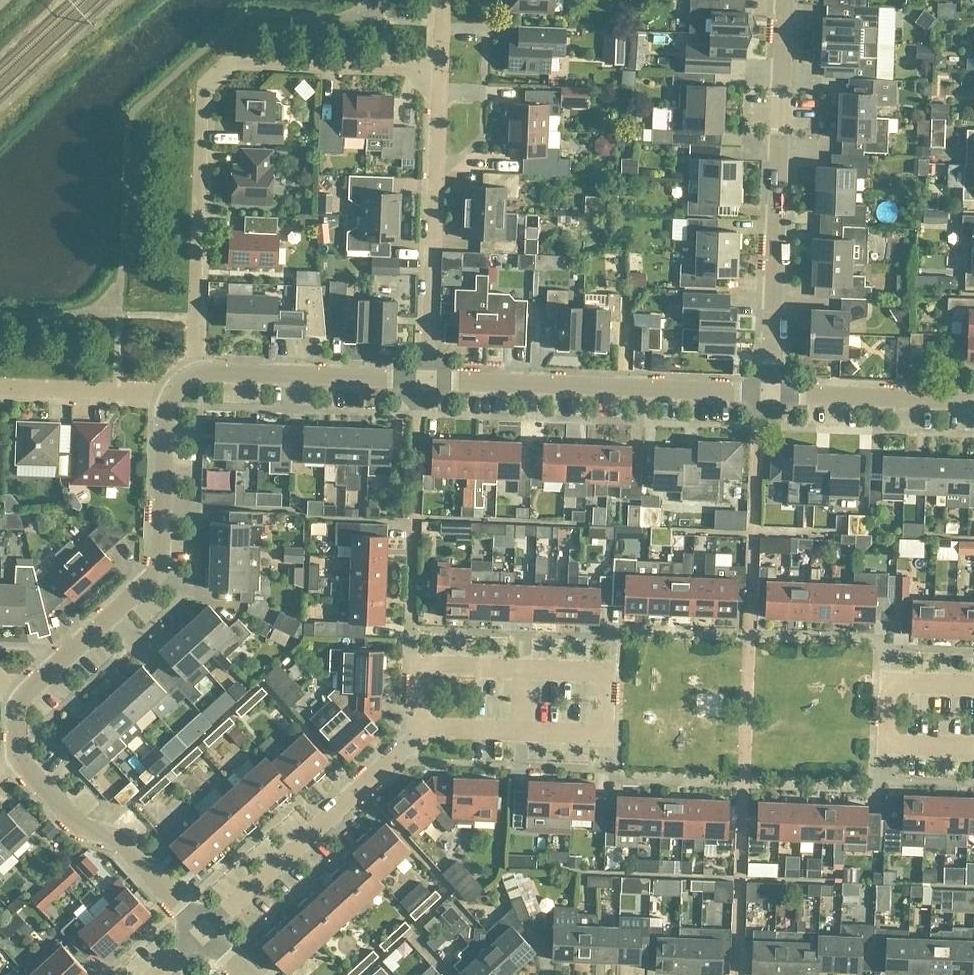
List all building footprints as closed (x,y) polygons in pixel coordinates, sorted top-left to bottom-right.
[(553,14),(553,0),(511,0),(511,12),(553,14)] [(710,36),(745,37),(746,34),(750,33),(746,18),(746,14),(719,13),(719,2),(695,1),(691,0),(689,35),(710,36)] [(823,7),(852,8),(867,9),(868,0),(823,0),(823,7)] [(821,43),(859,45),(877,45),(878,31),(879,9),(867,9),(852,8),(852,21),(821,19),(820,34),(822,34),(821,43)] [(510,42),(509,72),(549,73),(549,59),(563,59),(565,30),(519,28),(518,42),(510,42)] [(745,40),(745,37),(710,36),(710,46),(686,45),(685,74),(698,74),(729,76),(729,60),(744,60),(745,56),(750,42),(745,40)] [(876,81),(877,59),(877,45),(859,45),(821,43),(821,53),(819,53),(819,67),(850,68),(850,80),(876,81)] [(698,87),(698,74),(685,74),(672,73),(672,87),(680,87),(679,110),(723,112),(724,88),(698,87)] [(890,82),(866,81),(850,80),(849,95),(839,95),(838,118),(875,119),(875,107),(889,107),(890,82)] [(565,90),(564,122),(586,123),(587,90),(565,90)] [(506,131),(547,133),(548,117),(560,117),(561,93),(533,92),(532,106),(508,105),(506,131)] [(276,94),(236,93),(235,121),(243,122),(242,143),(283,145),(284,122),(283,122),(283,106),(276,98),(276,94)] [(343,155),(343,137),(366,138),(368,98),(344,97),(343,131),(319,130),(318,154),(343,155)] [(392,99),(368,98),(366,138),(382,139),(381,158),(414,160),(414,144),(402,143),(403,134),(391,133),(392,99)] [(652,131),(651,145),(672,145),(690,146),(696,146),(696,134),(721,134),(722,135),(723,112),(679,110),(669,109),(668,131),(668,132),(652,131)] [(888,120),(875,119),(838,118),(838,141),(864,142),(863,154),(887,155),(888,120)] [(931,121),(931,148),(943,148),(943,122),(931,121)] [(559,150),(547,150),(547,133),(506,131),(505,157),(530,158),(529,176),(569,178),(570,162),(559,161),(559,150)] [(967,131),(965,166),(973,167),(973,132),(967,131)] [(720,147),(696,146),(690,146),(689,160),(700,161),(699,183),(740,184),(740,162),(720,161),(720,147)] [(272,168),(270,168),(271,153),(242,152),(241,167),(233,167),(232,205),(271,206),(272,168)] [(816,168),(816,191),(854,193),(854,180),(866,180),(867,157),(851,157),(851,170),(816,168)] [(621,177),(637,178),(638,161),(621,161),(621,177)] [(950,183),(949,164),(931,165),(931,183),(950,183)] [(965,166),(964,166),(962,202),(973,202),(973,167),(965,166)] [(464,188),(463,214),(504,215),(505,198),(518,199),(518,176),(492,175),(491,189),(464,188)] [(361,218),(399,219),(400,196),(372,195),(373,178),(349,177),(348,201),(358,207),(361,207),(361,218)] [(740,184),(699,183),(699,195),(688,195),(687,216),(718,217),(718,206),(739,206),(740,184)] [(854,193),(816,191),(815,214),(841,215),(841,227),(865,228),(865,207),(854,206),(854,193)] [(488,255),(489,255),(515,256),(517,216),(504,215),(463,214),(462,240),(489,241),(488,255)] [(229,266),(276,268),(278,236),(277,236),(277,218),(245,217),(244,234),(231,234),(229,266)] [(973,253),(973,217),(962,217),(961,239),(973,239),(973,253)] [(399,219),(361,218),(360,229),(357,229),(347,233),(346,252),(370,253),(370,241),(398,242),(399,219)] [(717,233),(717,221),(687,220),(686,242),(697,242),(696,254),(737,256),(738,234),(717,233)] [(842,241),(814,240),(813,263),(851,265),(866,265),(867,229),(842,228),(842,241)] [(973,253),(972,275),(965,275),(964,288),(973,288),(973,253)] [(462,254),(461,269),(488,270),(489,255),(488,255),(478,254),(462,254)] [(715,289),(715,278),(736,278),(737,256),(696,254),(696,267),(680,267),(679,288),(715,289)] [(372,259),(371,276),(397,277),(397,260),(372,259)] [(422,262),(403,263),(404,277),(424,275),(422,262)] [(813,263),(812,286),(839,287),(839,300),(841,300),(867,301),(871,301),(871,288),(864,288),(865,278),(851,277),(851,265),(813,263)] [(297,273),(296,286),(321,287),(320,274),(297,273)] [(634,275),(631,289),(647,292),(650,279),(634,275)] [(458,346),(485,347),(487,301),(487,295),(488,281),(478,280),(477,294),(456,293),(456,311),(459,312),(458,346)] [(343,341),(368,342),(370,302),(354,302),(355,284),(329,283),(328,312),(344,312),(343,341)] [(276,299),(228,297),(227,329),(274,331),(274,338),(304,339),(304,336),(325,337),(325,331),(321,287),(296,286),(296,312),(276,311),(276,299)] [(556,349),(581,350),(583,310),(568,310),(568,292),(547,291),(545,320),(557,320),(556,349)] [(487,295),(487,301),(485,347),(512,348),(513,326),(526,326),(527,302),(514,302),(509,295),(487,295)] [(607,322),(619,322),(620,296),(608,295),(607,311),(583,310),(581,350),(606,351),(607,322)] [(699,320),(699,331),(734,332),(735,309),(728,309),(729,297),(683,295),(682,319),(699,320)] [(973,312),(973,305),(973,300),(947,299),(947,312),(953,312),(953,321),(969,322),(968,337),(973,337),(973,312)] [(810,335),(847,336),(848,324),(867,318),(867,301),(841,300),(840,313),(809,311),(809,325),(810,325),(810,335)] [(395,303),(370,302),(368,342),(393,343),(395,303)] [(643,315),(633,314),(635,327),(642,328),(643,315)] [(633,351),(647,352),(647,351),(659,352),(660,330),(634,329),(633,351)] [(733,355),(734,332),(699,331),(682,330),(681,353),(733,355)] [(847,336),(810,335),(810,345),(808,345),(807,358),(860,361),(860,350),(847,350),(847,336)] [(909,360),(922,360),(922,335),(910,335),(909,360)] [(973,362),(973,337),(968,337),(967,352),(953,351),(953,361),(973,362)] [(909,363),(909,360),(910,339),(897,338),(896,362),(909,363)] [(72,449),(72,423),(60,423),(60,449),(72,449)] [(225,472),(235,472),(237,425),(215,424),(214,459),(226,460),(225,472)] [(70,454),(57,454),(58,426),(18,425),(17,465),(56,466),(56,479),(69,479),(70,454)] [(259,426),(237,425),(235,472),(245,472),(246,461),(257,461),(259,426)] [(291,475),(291,462),(292,446),(280,446),(281,427),(259,426),(257,461),(270,462),(269,474),(291,475)] [(107,444),(104,444),(105,428),(75,427),(73,483),(125,485),(126,455),(107,455),(107,444)] [(325,464),(326,429),(304,428),(303,447),(292,446),(291,462),(325,464)] [(348,429),(326,429),(325,464),(335,464),(334,486),(345,486),(346,476),(348,429)] [(356,465),(368,465),(369,430),(348,429),(346,476),(356,477),(356,465)] [(391,431),(369,430),(368,465),(390,466),(391,431)] [(442,478),(453,478),(455,442),(432,441),(431,477),(433,477),(433,492),(442,492),(442,478)] [(475,479),(476,442),(455,442),(453,478),(475,479)] [(496,484),(497,480),(498,443),(476,442),(475,479),(474,508),(483,508),(484,497),(482,497),(482,484),(496,484)] [(519,469),(520,444),(498,443),(497,480),(530,481),(531,470),(519,469)] [(723,480),(741,480),(742,445),(698,443),(697,451),(654,449),(652,491),(680,492),(680,502),(722,504),(723,480)] [(542,482),(564,482),(565,446),(543,445),(542,470),(531,470),(530,481),(530,488),(542,488),(542,482)] [(585,483),(587,447),(565,446),(564,482),(585,483)] [(787,482),(787,506),(829,508),(830,497),(857,498),(859,457),(816,455),(816,447),(772,446),(770,482),(787,482)] [(606,488),(607,484),(609,447),(587,447),(585,483),(585,497),(607,498),(607,488),(606,488)] [(640,501),(641,473),(630,473),(631,448),(609,447),(607,484),(606,488),(607,488),(620,488),(619,500),(640,501)] [(903,502),(904,494),(905,459),(883,458),(882,468),(870,468),(869,505),(881,501),(903,502)] [(925,495),(926,459),(905,459),(904,494),(925,495)] [(936,507),(946,507),(948,460),(926,459),(925,495),(936,495),(936,507)] [(968,508),(968,496),(970,461),(948,460),(946,507),(968,508)] [(220,506),(234,507),(235,495),(221,495),(220,506)] [(335,518),(336,508),(323,507),(323,518),(335,518)] [(460,519),(473,519),(474,509),(461,508),(460,519)] [(366,509),(366,519),(379,520),(379,509),(366,509)] [(660,510),(641,509),(640,528),(659,529),(660,510)] [(248,548),(260,548),(261,514),(219,512),(218,524),(211,524),(210,546),(248,548)] [(584,524),(584,513),(572,513),(571,523),(584,524)] [(867,537),(868,518),(848,517),(848,536),(867,537)] [(439,523),(439,535),(457,536),(457,524),(439,523)] [(351,559),(386,560),(387,538),(359,537),(360,525),(335,524),(335,547),(351,547),(351,559)] [(946,524),(945,534),(957,535),(958,524),(946,524)] [(903,525),(902,537),(913,537),(913,525),(903,525)] [(480,536),(493,536),(493,526),(481,526),(480,536)] [(493,536),(506,537),(506,526),(493,526),(493,536)] [(523,538),(536,538),(537,528),(524,527),(523,538)] [(649,529),(615,528),(615,539),(649,540),(649,529)] [(77,550),(70,542),(62,549),(93,583),(113,565),(104,555),(114,547),(97,529),(87,538),(89,539),(77,550)] [(840,545),(855,546),(855,537),(841,536),(840,545)] [(797,550),(812,550),(812,541),(797,541),(797,550)] [(966,544),(965,553),(973,553),(973,544),(966,544)] [(248,548),(210,546),(208,546),(206,548),(206,559),(208,562),(210,562),(210,568),(247,570),(255,571),(259,572),(260,559),(260,548),(248,548)] [(73,601),(93,583),(62,549),(54,556),(61,564),(49,575),(47,572),(36,582),(44,613),(46,617),(68,596),(73,601)] [(285,562),(301,562),(301,550),(285,550),(285,562)] [(570,551),(569,564),(578,564),(579,552),(570,551)] [(670,566),(670,578),(668,616),(691,617),(692,579),(693,555),(683,555),(683,566),(670,566)] [(691,617),(713,617),(715,567),(715,556),(705,556),(704,580),(692,579),(691,617)] [(386,560),(351,559),(350,570),(341,570),(341,580),(385,582),(386,560)] [(624,614),(646,615),(648,565),(636,565),(636,561),(613,560),(613,578),(612,588),(625,589),(624,614)] [(446,619),(468,620),(469,585),(470,585),(471,572),(471,571),(449,570),(449,565),(438,564),(436,607),(446,607),(446,619)] [(554,623),(576,624),(578,577),(579,564),(578,564),(569,564),(568,564),(567,589),(556,588),(554,623)] [(660,565),(660,566),(648,565),(646,615),(668,616),(670,578),(670,566),(660,565)] [(309,566),(308,579),(319,579),(319,566),(309,566)] [(0,586),(0,624),(24,625),(24,618),(44,613),(36,582),(33,568),(15,567),(14,586),(0,586)] [(745,568),(715,567),(713,617),(735,618),(736,594),(744,594),(745,568)] [(255,571),(247,570),(210,568),(210,570),(205,570),(205,588),(209,588),(209,591),(240,592),(240,604),(254,604),(254,592),(258,593),(259,572),(255,571)] [(776,583),(776,569),(759,568),(758,598),(766,599),(765,619),(787,620),(789,584),(776,583)] [(811,570),(810,584),(809,621),(830,622),(832,585),(819,585),(820,571),(811,570)] [(469,585),(468,620),(490,621),(492,573),(481,573),(471,572),(470,585),(469,585)] [(490,621),(511,622),(513,587),(501,586),(502,574),(492,573),(490,621)] [(887,599),(888,575),(854,574),(853,586),(852,623),(874,624),(875,599),(887,599)] [(533,623),(554,623),(556,588),(544,588),(545,576),(535,576),(534,587),(533,623)] [(578,577),(576,624),(598,625),(599,607),(611,608),(612,588),(613,578),(600,578),(599,590),(587,589),(587,578),(578,577)] [(907,614),(908,579),(896,578),(895,614),(907,614)] [(319,579),(308,579),(308,591),(318,592),(319,579)] [(341,580),(340,602),(384,603),(385,582),(341,580)] [(810,584),(789,584),(787,620),(809,621),(810,584)] [(853,586),(832,585),(830,622),(852,623),(853,586)] [(513,587),(511,622),(533,623),(534,587),(513,587)] [(384,603),(340,602),(337,602),(336,639),(365,640),(366,625),(384,626),(384,603)] [(910,637),(933,638),(934,603),(912,602),(910,637)] [(956,604),(934,603),(933,638),(954,639),(956,604)] [(956,604),(954,639),(973,639),(973,604),(956,604)] [(192,622),(225,659),(251,635),(238,621),(228,629),(208,607),(192,622)] [(273,628),(293,638),(300,623),(280,614),(273,628)] [(175,637),(201,665),(210,657),(225,673),(232,666),(225,659),(192,622),(175,637)] [(303,637),(313,638),(314,625),(304,625),(303,637)] [(175,637),(159,652),(181,677),(173,684),(185,698),(192,705),(201,696),(195,689),(210,675),(201,665),(175,637)] [(381,697),(382,653),(330,651),(329,672),(336,673),(335,690),(327,698),(331,702),(310,721),(348,762),(374,737),(371,734),(377,728),(373,724),(380,718),(377,714),(377,705),(379,705),(379,697),(381,697)] [(289,709),(304,696),(277,666),(263,679),(289,709)] [(185,698),(173,684),(164,692),(142,668),(126,683),(150,709),(161,721),(185,698)] [(134,723),(150,709),(126,683),(110,697),(134,723)] [(261,689),(235,713),(241,719),(267,695),(261,689)] [(225,691),(201,713),(211,725),(236,703),(225,691)] [(131,738),(125,732),(134,723),(110,697),(94,712),(118,738),(126,747),(131,743),(131,738)] [(78,726),(102,752),(110,761),(126,747),(118,738),(94,712),(78,726)] [(208,749),(234,725),(229,719),(203,743),(208,749)] [(78,726),(62,742),(84,767),(79,772),(88,782),(110,761),(102,752),(78,726)] [(311,778),(316,783),(322,777),(318,772),(328,763),(303,735),(271,764),(266,758),(169,847),(194,875),(210,860),(215,865),(221,858),(217,854),(242,831),(246,835),(253,829),(249,825),(274,802),(278,806),(285,800),(281,796),(290,787),(295,793),(311,778)] [(176,778),(202,754),(197,748),(171,772),(176,778)] [(154,778),(163,770),(156,762),(147,770),(154,778)] [(139,778),(146,786),(154,778),(147,770),(139,778)] [(170,783),(165,777),(139,801),(144,807),(170,783)] [(435,782),(432,779),(426,785),(422,781),(416,787),(413,783),(386,808),(414,838),(435,819),(448,834),(456,826),(474,826),(474,822),(496,823),(497,781),(453,780),(453,781),(445,781),(445,782),(435,782)] [(548,834),(550,783),(528,783),(528,794),(513,793),(512,829),(536,830),(538,834),(548,834)] [(570,831),(571,819),(572,784),(550,783),(548,834),(563,835),(564,831),(570,831)] [(138,792),(130,784),(114,799),(122,807),(138,792)] [(592,820),(592,832),(605,833),(605,823),(606,800),(594,799),(594,785),(572,784),(571,819),(592,820)] [(924,833),(925,798),(903,797),(902,822),(885,821),(884,853),(901,854),(901,848),(923,849),(924,833)] [(637,849),(638,836),(639,799),(617,798),(616,824),(605,823),(605,833),(604,848),(637,849)] [(924,833),(923,849),(936,849),(936,855),(945,856),(947,798),(925,798),(924,833)] [(967,848),(967,834),(968,799),(947,798),(945,856),(955,856),(956,847),(967,848)] [(660,837),(661,800),(639,799),(638,836),(660,837)] [(670,838),(682,838),(683,801),(661,800),(660,837),(659,851),(669,851),(670,838)] [(704,846),(704,839),(706,801),(683,801),(682,838),(694,838),(694,852),(704,852),(704,846)] [(716,846),(716,852),(734,853),(735,832),(727,832),(728,802),(706,801),(704,839),(704,846),(716,846)] [(779,841),(780,804),(758,803),(757,834),(749,834),(748,854),(765,855),(766,840),(779,841)] [(779,841),(800,842),(802,805),(780,804),(779,841)] [(822,843),(823,806),(802,805),(800,842),(822,843)] [(843,867),(843,851),(845,807),(823,806),(822,843),(834,843),(833,866),(843,867)] [(879,853),(880,837),(866,837),(867,808),(845,807),(843,851),(879,853)] [(20,830),(3,811),(0,814),(0,842),(11,854),(40,827),(32,818),(20,830)] [(410,852),(385,825),(369,839),(365,835),(358,841),(362,845),(352,855),(357,861),(343,874),(338,870),(332,876),(336,880),(311,904),(307,899),(300,905),(304,910),(279,933),(275,928),(268,934),(272,939),(262,948),(286,974),(289,974),(384,888),(379,882),(410,852)] [(0,842),(0,864),(11,854),(0,842)] [(97,871),(86,859),(83,855),(74,864),(88,879),(97,871)] [(637,861),(636,874),(651,874),(651,862),(637,861)] [(457,863),(443,876),(469,905),(483,892),(457,863)] [(547,873),(560,874),(560,864),(547,863),(547,873)] [(660,863),(659,874),(674,875),(674,863),(660,863)] [(692,863),(681,863),(680,875),(691,876),(692,863)] [(56,878),(67,889),(79,878),(69,867),(56,878)] [(799,871),(785,870),(784,879),(799,880),(799,871)] [(820,881),(821,871),(806,871),(806,880),(820,881)] [(962,885),(973,884),(973,871),(961,871),(962,885)] [(922,884),(936,885),(936,876),(922,876),(922,884)] [(67,889),(56,878),(32,900),(42,911),(67,889)] [(587,878),(587,889),(599,889),(599,878),(587,878)] [(611,879),(599,878),(599,889),(611,890),(611,879)] [(102,896),(110,904),(134,930),(150,915),(119,881),(102,896)] [(703,882),(690,882),(690,893),(702,893),(703,882)] [(713,901),(732,901),(733,883),(703,882),(702,893),(714,894),(713,901)] [(758,902),(761,900),(776,901),(776,896),(777,885),(747,884),(746,902),(758,902)] [(408,913),(429,894),(421,885),(399,904),(408,913)] [(777,885),(776,896),(789,896),(789,886),(777,885)] [(808,886),(808,897),(820,898),(820,887),(808,886)] [(832,887),(820,887),(820,898),(832,898),(832,887)] [(910,887),(910,898),(922,898),(923,888),(910,887)] [(667,916),(668,890),(651,890),(650,915),(667,916)] [(409,916),(415,922),(440,898),(435,892),(409,916)] [(941,892),(941,902),(953,903),(953,892),(941,892)] [(966,893),(953,892),(953,903),(965,903),(966,893)] [(513,909),(486,932),(519,968),(535,953),(517,934),(521,930),(519,924),(530,920),(521,897),(510,902),(513,909)] [(94,919),(118,945),(134,930),(110,904),(94,919)] [(543,935),(553,935),(552,962),(574,963),(575,928),(576,928),(576,916),(576,914),(561,913),(554,919),(544,919),(543,935)] [(6,922),(16,933),(25,924),(16,914),(6,922)] [(574,963),(596,963),(597,928),(597,916),(576,916),(576,928),(575,928),(574,963)] [(118,945),(94,919),(85,927),(76,917),(59,932),(72,946),(81,937),(102,960),(118,945)] [(430,935),(431,935),(441,925),(434,918),(423,928),(430,935)] [(467,927),(460,919),(451,927),(458,935),(467,927)] [(619,919),(619,929),(617,964),(640,965),(640,954),(648,954),(649,928),(649,920),(619,919)] [(6,922),(0,928),(0,933),(7,941),(16,933),(6,922)] [(379,947),(384,953),(410,929),(405,923),(379,947)] [(818,937),(818,935),(804,934),(805,923),(797,923),(796,933),(797,933),(795,974),(817,974),(817,972),(818,945),(817,945),(818,937)] [(862,954),(874,955),(874,931),(874,927),(840,926),(840,938),(839,973),(861,974),(862,954)] [(458,935),(451,927),(442,935),(449,943),(458,935)] [(597,928),(596,963),(617,964),(619,929),(597,928)] [(679,939),(663,939),(663,929),(649,928),(648,954),(656,955),(655,974),(678,974),(679,939)] [(973,931),(973,929),(952,929),(952,932),(950,974),(972,974),(973,931)] [(483,930),(474,930),(474,940),(464,940),(464,941),(495,974),(511,974),(519,968),(486,932),(483,930)] [(679,939),(678,974),(689,974),(699,974),(701,940),(701,931),(679,930),(679,939)] [(701,931),(701,940),(699,974),(721,974),(722,957),(730,957),(730,932),(701,931)] [(896,974),(907,974),(908,940),(887,939),(887,931),(874,931),(874,955),(886,955),(885,974),(896,974)] [(775,943),(775,933),(775,932),(772,932),(770,933),(767,935),(763,940),(761,943),(753,942),(751,974),(774,974),(775,943)] [(952,932),(939,932),(936,934),(930,934),(929,941),(930,941),(929,974),(950,974),(952,932)] [(775,943),(774,974),(795,974),(797,933),(796,933),(775,933),(775,943)] [(840,938),(818,937),(817,945),(818,945),(817,972),(839,973),(840,938)] [(908,940),(907,974),(929,974),(930,941),(929,941),(908,940)] [(463,973),(465,974),(495,974),(464,941),(463,941),(468,946),(457,956),(461,960),(453,967),(460,974),(461,974),(463,973)] [(41,961),(55,974),(85,974),(86,974),(59,944),(41,961)] [(373,952),(348,974),(360,974),(378,958),(373,952)] [(26,974),(55,974),(41,961),(26,974)]
